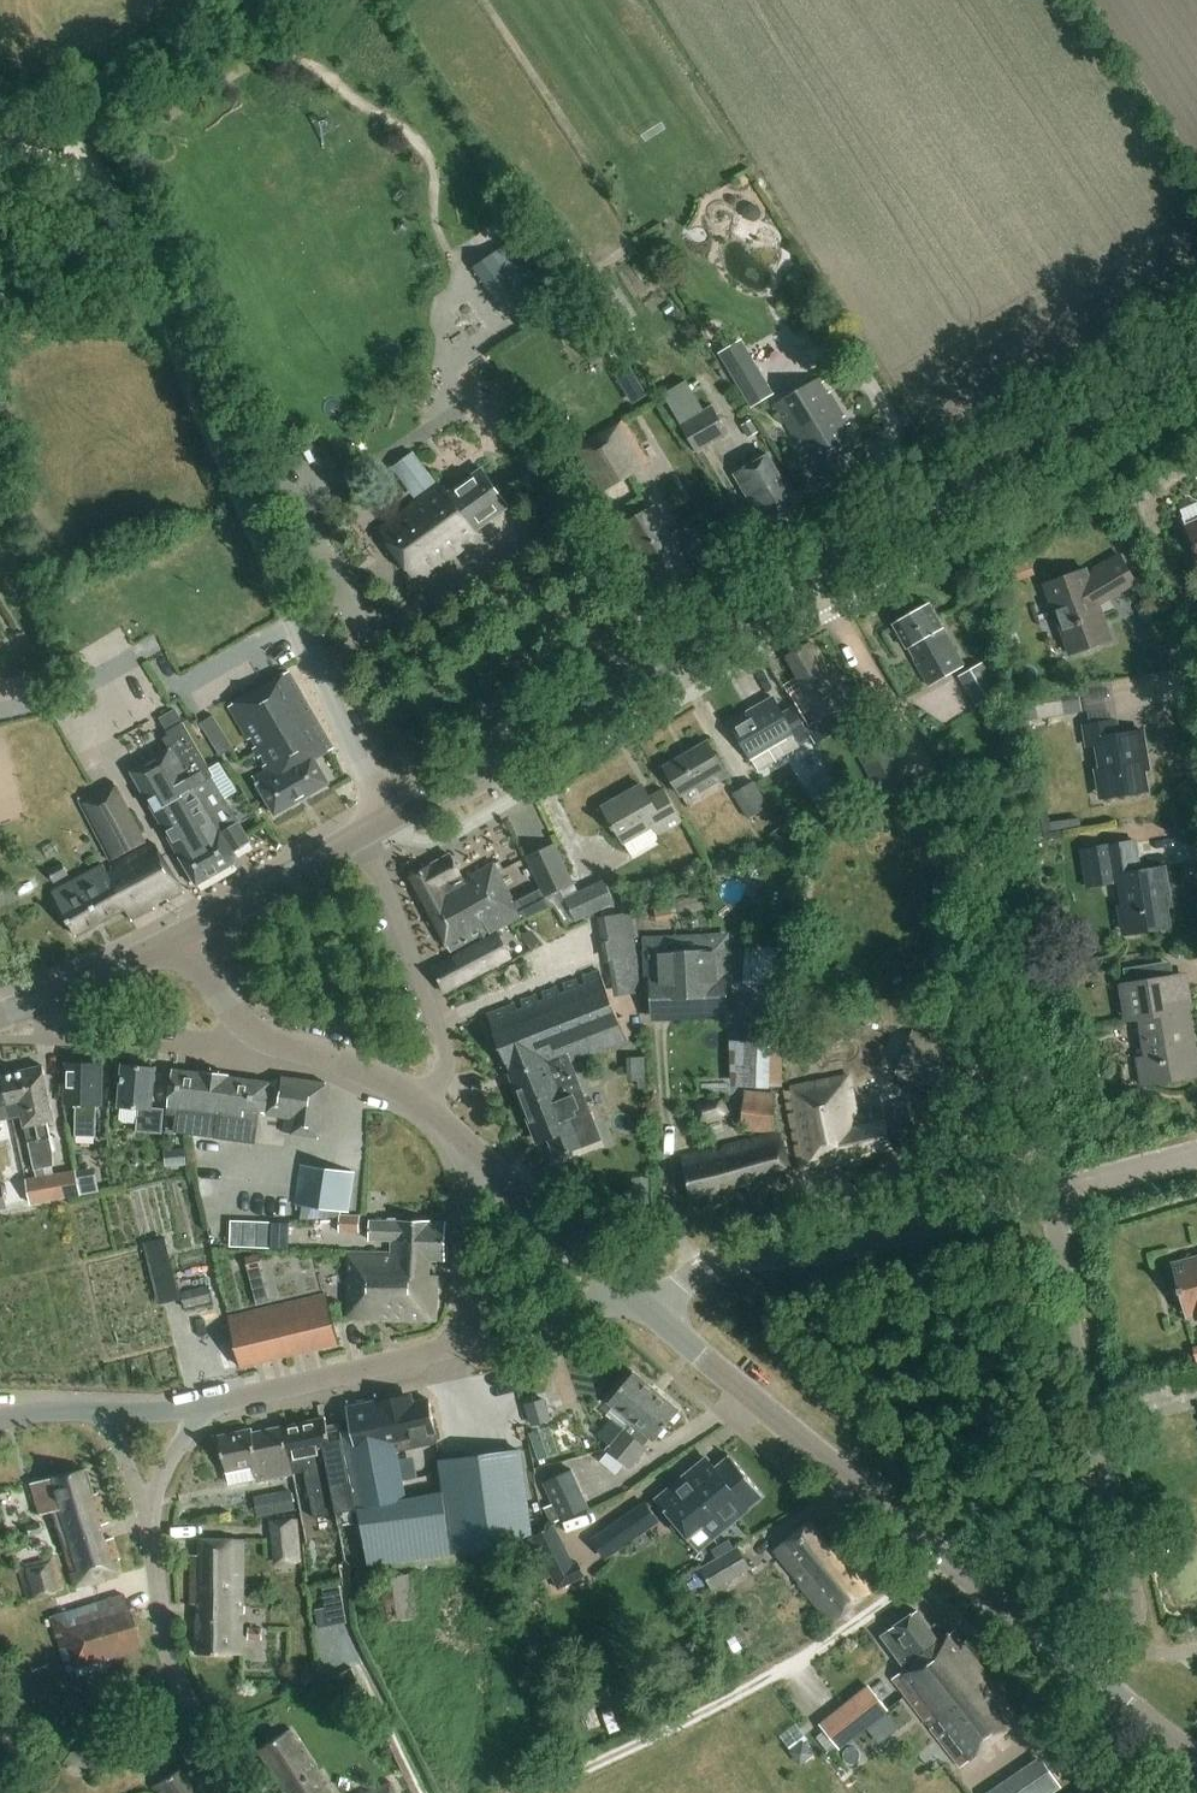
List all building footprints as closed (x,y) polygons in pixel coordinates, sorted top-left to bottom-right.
[(508,318),(551,288),(518,239),(500,250),(474,268),(508,318)] [(740,341),(717,354),(749,408),(772,395),(740,341)] [(537,402),(492,354),(463,381),(508,429),(537,402)] [(630,368),(615,377),(632,405),(647,396),(630,368)] [(863,444),(823,378),(775,406),(825,488),(832,484),(835,492),(855,480),(842,458),(857,448),(857,447),(863,444)] [(703,411),(686,381),(663,394),(696,453),(728,436),(711,407),(703,411)] [(651,464),(623,419),(573,450),(599,496),(651,464)] [(435,484),(413,454),(393,469),(415,499),(435,484)] [(804,505),(790,481),(786,483),(770,455),(736,475),(748,495),(751,493),(769,525),(787,515),(791,516),(799,511),(800,507),(804,505)] [(449,494),(442,485),(380,529),(418,583),(464,550),(460,543),(510,507),(483,469),(449,494)] [(666,590),(693,574),(682,555),(683,554),(655,507),(620,528),(636,554),(642,550),(666,590)] [(1186,527),(1196,549),(1196,522),(1186,527)] [(704,569),(718,560),(711,547),(697,556),(704,569)] [(1098,606),(1135,583),(1119,556),(1087,576),(1085,571),(1045,586),(1071,656),(1111,641),(1098,606)] [(1020,578),(1042,574),(1040,562),(1018,565),(1020,578)] [(931,687),(961,670),(940,632),(944,630),(930,605),(927,607),(924,605),(916,610),(913,615),(894,626),(908,651),(909,650),(931,687)] [(819,720),(850,703),(833,673),(829,675),(811,644),(788,657),(800,677),(795,679),(819,720)] [(983,663),(959,677),(976,707),(999,694),(983,663)] [(281,738),(313,716),(286,669),(224,705),(246,742),(250,740),(255,748),(251,750),(254,756),(281,738)] [(1078,687),(1024,696),(1028,722),(1082,713),(1078,687)] [(799,748),(798,746),(811,739),(794,708),(783,714),(774,698),(754,709),(756,713),(732,726),(751,759),(758,772),(799,748)] [(862,702),(812,730),(820,745),(870,717),(862,702)] [(213,716),(200,725),(221,757),(233,748),(213,716)] [(280,762),(304,800),(329,785),(314,760),(333,749),(313,716),(281,738),(292,754),(280,762)] [(1142,761),(1147,760),(1142,732),(1117,736),(1115,723),(1085,727),(1088,749),(1098,748),(1101,769),(1093,770),(1098,801),(1147,793),(1142,761)] [(182,724),(165,734),(167,737),(160,741),(167,752),(131,774),(198,887),(235,865),(238,855),(236,851),(250,843),(206,770),(209,769),(182,724)] [(274,818),(304,800),(280,762),(292,754),(281,738),(254,756),(256,760),(261,757),(266,765),(261,768),(263,771),(251,778),(274,818)] [(701,792),(728,777),(708,742),(665,767),(681,796),(698,787),(701,792)] [(832,774),(808,788),(824,816),(848,802),(832,774)] [(734,795),(749,820),(771,807),(755,782),(734,795)] [(105,865),(58,890),(54,892),(77,936),(128,910),(134,921),(184,894),(155,844),(140,852),(137,847),(147,842),(115,783),(79,801),(91,825),(95,823),(102,836),(98,838),(110,862),(132,850),(134,855),(108,869),(105,865)] [(653,826),(659,836),(683,822),(665,792),(651,800),(643,786),(604,808),(624,843),(653,826)] [(1169,896),(1165,868),(1140,872),(1135,841),(1081,849),(1087,887),(1120,882),(1124,905),(1116,906),(1121,936),(1170,928),(1165,897),(1169,896)] [(557,843),(526,858),(545,898),(549,906),(566,898),(562,890),(575,884),(557,843)] [(466,881),(452,856),(411,879),(451,952),(491,930),(494,934),(521,919),(494,865),(466,881)] [(70,875),(69,874),(63,863),(48,871),(54,883),(70,875)] [(604,881),(566,898),(577,922),(615,905),(604,881)] [(608,962),(614,998),(642,994),(635,939),(637,939),(633,913),(597,919),(605,963),(608,962)] [(433,969),(446,992),(512,957),(499,933),(433,969)] [(653,1023),(728,1019),(724,951),(649,955),(653,1023)] [(628,1040),(608,1000),(598,972),(593,974),(487,1016),(536,1140),(547,1142),(557,1157),(603,1140),(572,1062),(628,1040)] [(1166,978),(1116,986),(1122,1021),(1138,1019),(1146,1058),(1136,1060),(1141,1088),(1196,1078),(1196,1066),(1183,976),(1166,978)] [(944,1095),(962,1052),(913,1031),(895,1074),(944,1095)] [(738,1037),(738,1068),(745,1068),(746,1084),(781,1084),(781,1037),(738,1037)] [(95,1107),(104,1107),(104,1064),(67,1064),(67,1108),(76,1108),(76,1137),(95,1137),(95,1107)] [(43,1153),(31,1156),(34,1171),(53,1166),(53,1151),(50,1137),(46,1122),(54,1120),(42,1066),(24,1070),(43,1153)] [(163,1133),(165,1111),(153,1110),(157,1069),(125,1066),(122,1108),(141,1110),(139,1131),(163,1133)] [(22,1115),(31,1156),(43,1153),(24,1070),(3,1075),(13,1117),(22,1115)] [(289,1115),(289,1116),(287,1134),(321,1138),(328,1084),(284,1078),(272,1082),(174,1070),(168,1114),(178,1116),(177,1132),(257,1143),(262,1112),(289,1115)] [(13,1117),(3,1075),(0,1075),(0,1119),(13,1117)] [(865,1155),(865,1156),(917,1145),(909,1104),(894,1107),(896,1114),(884,1116),(883,1110),(858,1115),(850,1077),(786,1091),(802,1173),(848,1164),(847,1159),(865,1155)] [(743,1131),(775,1132),(775,1094),(746,1092),(743,1131)] [(693,1145),(705,1143),(703,1132),(690,1134),(693,1145)] [(756,1189),(792,1180),(783,1142),(772,1144),(770,1137),(683,1159),(693,1199),(726,1191),(727,1196),(742,1193),(740,1184),(754,1180),(756,1189)] [(185,1149),(168,1150),(170,1168),(187,1166),(185,1149)] [(350,1213),(356,1173),(300,1165),(295,1205),(350,1213)] [(78,1173),(80,1186),(82,1196),(85,1196),(98,1193),(95,1171),(94,1170),(94,1169),(94,1168),(94,1169),(77,1171),(78,1173)] [(52,1201),(71,1198),(82,1196),(80,1186),(78,1173),(77,1171),(47,1177),(52,1201)] [(191,1176),(172,1182),(187,1237),(207,1231),(191,1176)] [(29,1205),(52,1201),(47,1177),(24,1181),(29,1205)] [(77,1204),(61,1208),(67,1227),(82,1223),(77,1204)] [(339,1216),(339,1233),(360,1234),(360,1217),(339,1216)] [(236,1219),(236,1244),(279,1245),(279,1219),(236,1219)] [(429,1275),(429,1261),(445,1261),(446,1223),(373,1221),(372,1240),(397,1241),(396,1255),(351,1253),(349,1320),(436,1321),(437,1276),(429,1275)] [(1182,1309),(1185,1320),(1194,1318),(1195,1323),(1196,1322),(1196,1258),(1171,1264),(1182,1309)] [(207,1288),(179,1294),(182,1309),(210,1303),(207,1288)] [(243,1369),(339,1346),(327,1296),(231,1320),(243,1369)] [(633,1423),(658,1393),(635,1373),(610,1404),(613,1406),(604,1417),(610,1421),(598,1435),(610,1446),(631,1421),(633,1423)] [(344,1432),(360,1511),(370,1565),(501,1549),(499,1538),(531,1533),(521,1452),(439,1463),(444,1493),(408,1499),(397,1449),(413,1446),(413,1449),(437,1444),(437,1442),(441,1439),(438,1429),(434,1429),(428,1399),(412,1403),(410,1394),(404,1395),(403,1393),(351,1403),(351,1406),(347,1407),(351,1431),(344,1432)] [(610,1446),(608,1449),(630,1468),(647,1448),(641,1443),(648,1436),(655,1442),(680,1411),(658,1393),(633,1423),(631,1421),(610,1446)] [(551,1421),(545,1400),(526,1405),(532,1427),(551,1421)] [(337,1515),(360,1511),(344,1432),(329,1435),(324,1420),(284,1428),(290,1461),(294,1475),(306,1473),(308,1484),(312,1518),(337,1515)] [(290,1461),(284,1428),(256,1434),(255,1431),(221,1438),(227,1474),(230,1487),(258,1481),(259,1483),(294,1475),(290,1461)] [(659,1503),(681,1528),(700,1550),(763,1495),(730,1457),(714,1470),(707,1462),(659,1503)] [(550,1525),(561,1520),(589,1508),(571,1469),(544,1481),(554,1504),(543,1509),(550,1525)] [(113,1561),(118,1560),(112,1539),(100,1542),(96,1529),(107,1525),(97,1494),(93,1495),(85,1470),(31,1486),(42,1518),(47,1516),(71,1590),(117,1576),(113,1561)] [(291,1491),(255,1498),(258,1518),(295,1511),(291,1491)] [(299,1563),(294,1521),(269,1523),(273,1565),(299,1563)] [(28,1539),(42,1534),(38,1522),(24,1527),(28,1539)] [(841,1543),(833,1549),(812,1523),(777,1550),(801,1580),(798,1582),(831,1624),(877,1588),(859,1566),(851,1571),(842,1560),(850,1554),(841,1543)] [(561,1588),(586,1575),(581,1564),(576,1566),(555,1526),(534,1537),(561,1588)] [(202,1555),(192,1556),(191,1605),(201,1605),(198,1619),(198,1655),(242,1656),(242,1621),(240,1621),(240,1615),(247,1614),(248,1575),(243,1574),(244,1541),(202,1540),(202,1555)] [(739,1547),(701,1569),(713,1592),(752,1570),(739,1547)] [(33,1598),(33,1599),(55,1595),(54,1592),(59,1590),(64,1589),(54,1556),(43,1559),(44,1561),(17,1567),(25,1600),(33,1598)] [(378,1623),(421,1619),(415,1574),(372,1580),(378,1623)] [(143,1658),(123,1595),(49,1618),(68,1681),(143,1658)] [(959,1768),(1022,1722),(954,1632),(941,1641),(919,1611),(883,1637),(906,1668),(892,1678),(959,1768)] [(263,1641),(263,1629),(249,1628),(248,1641),(263,1641)] [(868,1685),(819,1725),(839,1751),(867,1729),(885,1714),(889,1711),(868,1685)] [(780,1737),(788,1748),(804,1736),(795,1725),(780,1737)] [(290,1730),(258,1751),(267,1764),(263,1767),(273,1782),(277,1779),(284,1791),(282,1792),(332,1792),(290,1730)] [(1057,1788),(1038,1760),(988,1792),(1050,1792),(1057,1788)] [(199,1789),(194,1792),(179,1772),(154,1788),(157,1792),(202,1792),(199,1789)] [(391,1781),(363,1792),(396,1792),(391,1781)]
